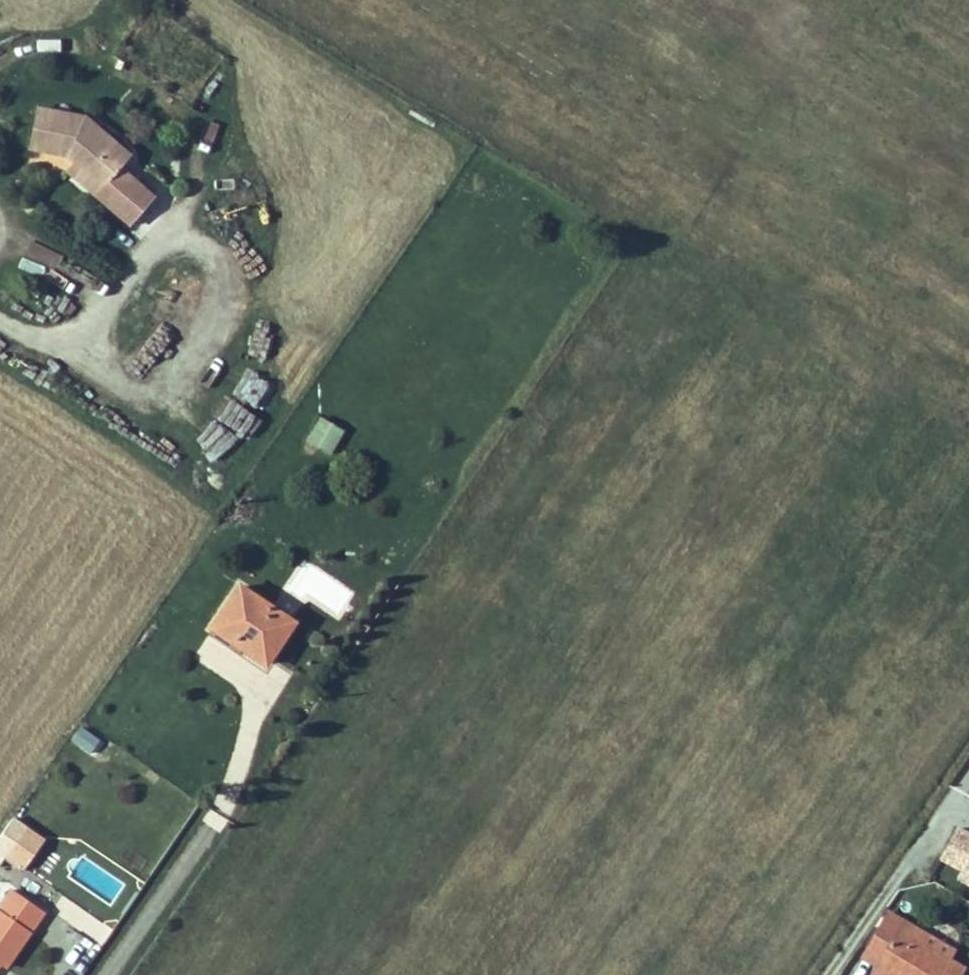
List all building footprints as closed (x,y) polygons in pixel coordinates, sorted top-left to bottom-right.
[(87,117),(41,109),(33,149),(67,156),(71,151),(77,156),(97,126),(87,117)] [(95,195),(131,225),(156,197),(121,168),(132,156),(97,126),(77,156),(80,159),(76,164),(102,186),(95,195)] [(95,195),(102,186),(76,164),(69,172),(95,195)] [(263,408),(269,381),(227,371),(220,397),(263,408)] [(318,417),(304,441),(329,455),(343,431),(318,417)] [(241,589),(214,629),(268,666),(295,625),(241,589)] [(0,840),(0,856),(26,873),(47,840),(15,818),(0,840)] [(943,859),(925,848),(909,872),(926,883),(943,859)] [(949,863),(943,859),(926,883),(932,888),(949,863)] [(45,913),(14,891),(0,911),(0,964),(2,965),(6,968),(45,913)] [(964,970),(921,944),(926,935),(888,914),(866,950),(881,958),(874,967),(874,968),(885,974),(961,974),(964,970)] [(881,958),(866,950),(861,959),(874,967),(881,958)]
